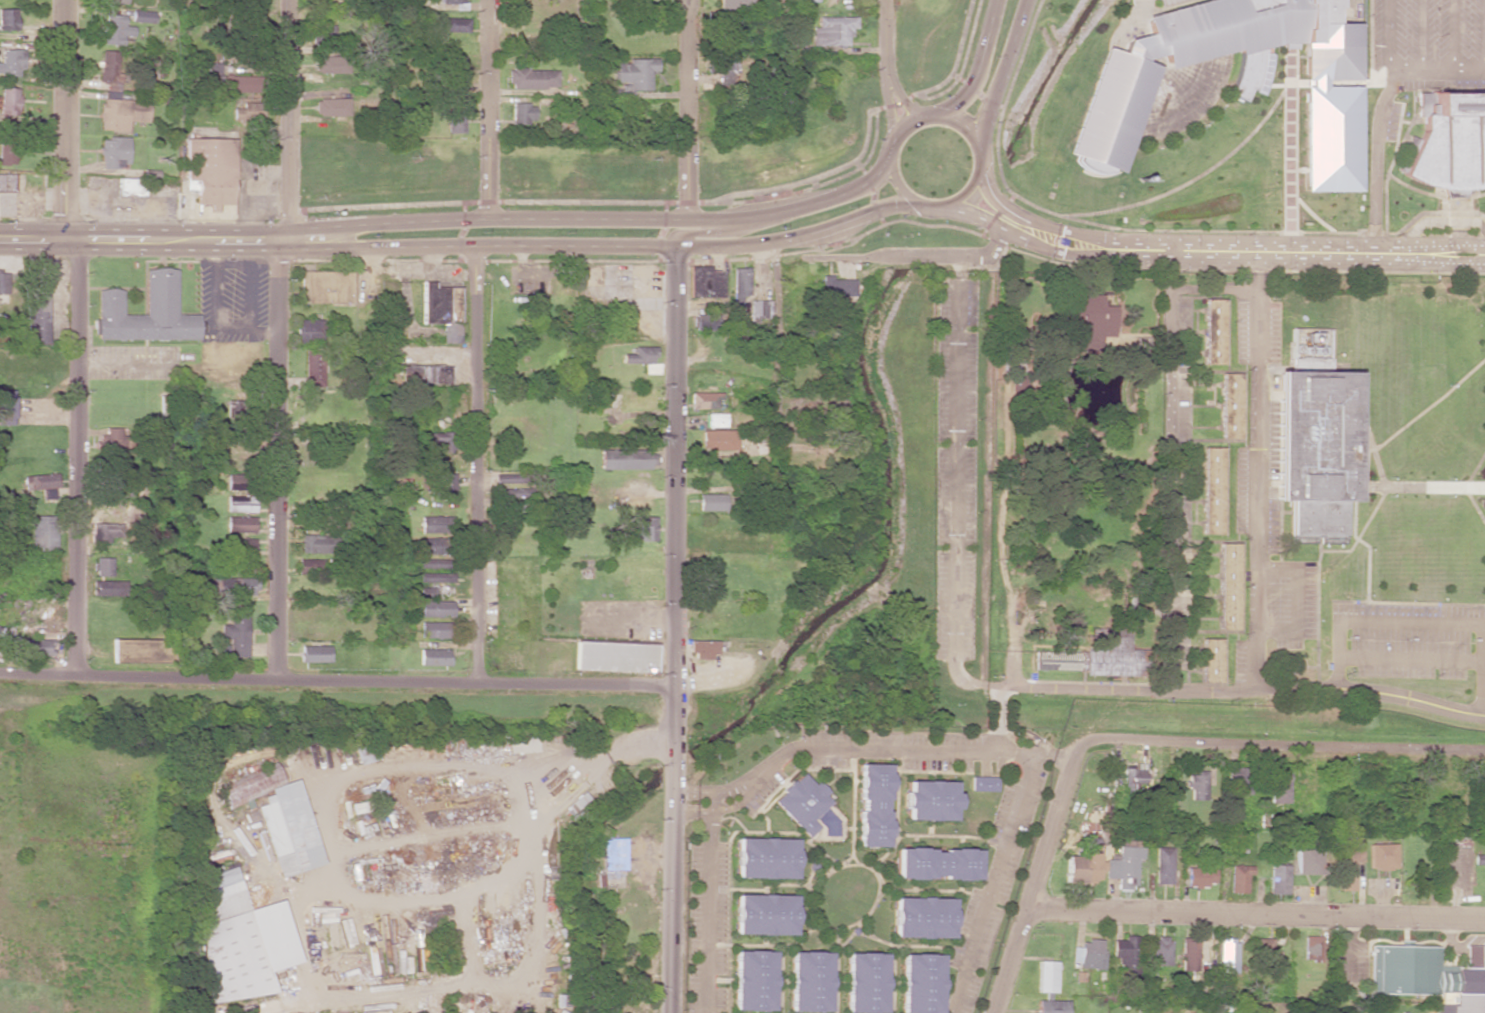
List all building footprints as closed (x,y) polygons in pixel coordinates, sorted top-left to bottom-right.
[(314,8),(336,8),(336,0),(315,0),(314,8)] [(719,14),(722,14),(722,23),(738,23),(738,8),(753,8),(753,0),(719,0),(719,14)] [(1143,17),(1209,0),(1338,0),(1338,8),(1335,8),(1335,18),(1358,20),(1358,79),(1332,79),(1303,79),(1303,43),(1282,43),(1262,48),(1262,51),(1262,54),(1272,54),(1271,64),(1269,71),(1268,78),(1266,85),(1262,95),(1253,91),(1253,90),(1249,88),(1247,94),(1243,101),(1229,93),(1233,85),(1236,78),(1238,70),(1240,62),(1241,53),(1238,54),(1237,49),(1165,68),(1161,54),(1144,59),(1142,62),(1156,67),(1119,173),(1108,169),(1106,174),(1101,174),(1096,174),(1091,173),(1086,172),(1082,170),(1079,167),(1076,165),(1072,161),(1074,157),(1065,153),(1103,48),(1120,54),(1125,40),(1147,34),(1143,17)] [(17,30),(17,9),(0,9),(0,30),(17,30)] [(131,22),(154,23),(154,11),(132,10),(131,22)] [(101,44),(123,45),(123,37),(133,37),(134,26),(124,26),(125,15),(102,14),(101,44)] [(850,45),(850,28),(857,28),(857,17),(819,17),(819,27),(813,27),(813,45),(850,45)] [(468,32),(469,19),(442,18),(442,32),(468,32)] [(333,24),(315,25),(316,42),(333,41),(333,24)] [(531,32),(512,33),(512,43),(531,42),(531,32)] [(17,75),(17,67),(23,67),(24,50),(1,49),(1,62),(0,62),(0,75),(17,75)] [(99,82),(117,83),(118,51),(100,51),(99,82)] [(345,73),(346,56),(315,56),(315,73),(345,73)] [(448,56),(447,78),(464,79),(465,57),(448,56)] [(736,57),(718,56),(717,83),(734,83),(736,57)] [(657,72),(657,59),(627,58),(627,63),(615,63),(614,82),(627,82),(627,90),(650,90),(650,71),(657,72)] [(255,92),(255,76),(220,76),(219,63),(207,63),(207,76),(211,76),(211,93),(255,92)] [(509,68),(509,88),(557,89),(557,70),(509,68)] [(0,87),(0,92),(0,116),(17,117),(18,87),(0,87)] [(1478,114),(1484,114),(1484,185),(1479,187),(1467,190),(1465,198),(1456,197),(1447,198),(1444,190),(1436,189),(1426,186),(1418,184),(1409,180),(1401,175),(1422,131),(1422,126),(1422,114),(1432,114),(1432,93),(1478,93),(1478,114)] [(148,122),(149,101),(100,98),(99,130),(127,131),(128,122),(148,122)] [(349,116),(349,98),(315,98),(314,116),(349,116)] [(511,124),(535,123),(534,103),(511,104),(511,124)] [(233,109),(234,119),(250,118),(250,108),(233,109)] [(464,133),(465,113),(448,113),(447,133),(464,133)] [(128,138),(101,138),(101,167),(128,167),(128,138)] [(232,205),(233,139),(185,138),(184,190),(194,190),(194,205),(207,205),(207,211),(217,211),(217,205),(232,205)] [(0,174),(0,192),(14,192),(14,174),(0,174)] [(143,178),(118,178),(118,196),(144,195),(143,178)] [(47,344),(46,264),(26,264),(27,344),(47,344)] [(723,272),(711,272),(711,266),(690,265),(689,297),(723,298),(723,272)] [(199,339),(199,314),(177,315),(177,268),(145,268),(145,315),(123,315),(123,289),(97,289),(97,340),(199,339)] [(741,296),(748,296),(749,268),(733,268),(731,321),(741,321),(741,296)] [(8,293),(8,270),(0,270),(0,293),(8,293)] [(300,271),(300,304),(353,303),(353,270),(300,271)] [(855,296),(854,278),(821,279),(821,295),(829,295),(829,304),(839,304),(839,297),(855,296)] [(421,324),(442,324),(441,343),(459,344),(461,287),(434,286),(434,282),(423,282),(421,324)] [(1102,295),(1102,306),(1115,306),(1114,336),(1101,336),(1101,347),(1067,347),(1068,295),(1102,295)] [(1224,364),(1204,364),(1205,299),(1225,299),(1224,364)] [(750,301),(750,318),(772,318),(772,300),(750,301)] [(695,330),(719,330),(719,310),(695,310),(695,330)] [(321,319),(294,320),(295,344),(322,343),(321,319)] [(622,363),(656,363),(656,347),(631,346),(631,354),(623,354),(622,363)] [(323,387),(324,349),(306,348),(305,386),(323,387)] [(1330,372),(1353,372),(1352,501),(1345,501),(1345,535),(1291,535),(1291,501),(1271,500),(1272,372),(1292,372),(1292,358),(1330,359),(1330,372)] [(448,383),(448,367),(402,366),(402,382),(448,383)] [(1221,374),(1240,374),(1240,438),(1221,438),(1221,374)] [(0,390),(0,425),(13,425),(14,391),(0,390)] [(722,392),(691,393),(691,409),(718,408),(718,401),(722,401),(722,392)] [(227,400),(226,420),(243,420),(244,401),(227,400)] [(707,427),(726,427),(726,414),(707,414),(707,427)] [(128,454),(130,429),(103,427),(103,442),(101,442),(101,452),(128,454)] [(703,450),(734,450),(735,431),(703,430),(703,450)] [(451,432),(426,433),(427,453),(452,452),(451,432)] [(1222,448),(1221,534),(1203,534),(1204,448),(1222,448)] [(600,470),(650,468),(649,449),(600,450),(600,470)] [(56,474),(24,475),(25,489),(42,488),(42,499),(57,499),(56,474)] [(430,494),(455,495),(456,474),(431,474),(430,494)] [(226,512),(254,513),(255,490),(245,490),(245,475),(227,475),(226,512)] [(532,498),(532,488),(500,487),(500,497),(532,498)] [(725,511),(726,494),(699,494),(698,511),(725,511)] [(31,548),(46,549),(46,551),(56,551),(56,517),(32,516),(31,548)] [(255,517),(225,516),(225,532),(254,533),(255,517)] [(420,532),(445,533),(446,517),(421,516),(420,532)] [(656,541),(655,516),(625,517),(626,537),(638,537),(638,541),(656,541)] [(91,542),(109,543),(109,537),(121,537),(121,524),(91,524),(91,542)] [(336,553),(336,534),(299,535),(299,554),(336,553)] [(420,538),(420,554),(444,554),(444,537),(420,538)] [(1220,543),(1239,543),(1238,631),(1219,631),(1220,543)] [(254,546),(236,546),(236,556),(253,556),(254,546)] [(112,576),(112,558),(96,557),(95,576),(112,576)] [(297,575),(325,575),(326,560),(298,559),(297,575)] [(445,568),(445,559),(419,559),(419,568),(445,568)] [(419,582),(453,582),(453,573),(418,573),(419,582)] [(256,594),(256,578),(225,579),(226,594),(256,594)] [(125,581),(93,580),(92,595),(125,596),(125,581)] [(438,587),(418,588),(418,596),(438,596),(438,587)] [(452,601),(421,601),(421,617),(453,617),(452,601)] [(247,608),(229,609),(229,625),(220,625),(220,639),(228,639),(228,657),(247,657),(247,608)] [(452,638),(452,623),(421,622),(420,638),(452,638)] [(1084,670),(1083,670),(1035,670),(1035,652),(1079,652),(1080,652),(1084,652),(1084,649),(1103,649),(1104,628),(1129,628),(1129,649),(1150,650),(1150,675),(1084,674),(1084,670)] [(1220,682),(1202,682),(1202,638),(1221,638),(1220,682)] [(53,656),(53,640),(25,639),(24,655),(53,656)] [(172,640),(113,639),(112,663),(172,664),(172,640)] [(716,641),(690,640),(690,657),(716,658),(716,641)] [(655,644),(575,642),(574,670),(654,673),(655,644)] [(329,646),(300,646),(300,662),(329,663),(329,646)] [(419,666),(449,665),(448,649),(419,649),(419,666)] [(378,759),(373,743),(353,749),(358,765),(378,759)] [(284,785),(275,764),(218,786),(227,807),(284,785)] [(886,765),(856,764),(855,846),(885,847),(886,765)] [(1241,768),(1227,766),(1224,790),(1250,794),(1252,776),(1240,774),(1241,768)] [(1287,803),(1288,771),(1270,771),(1269,803),(1287,803)] [(810,820),(829,802),(822,795),(826,792),(816,781),(812,784),(800,772),(770,800),(806,838),(817,827),(810,820)] [(1206,772),(1188,773),(1189,800),(1206,800),(1206,772)] [(996,777),(970,776),(970,791),(996,792),(996,777)] [(322,864),(297,779),(268,788),(270,794),(262,797),(264,804),(256,806),(278,878),(322,864)] [(952,821),(952,810),(956,810),(956,792),(953,792),(953,782),(904,781),(904,820),(952,821)] [(562,808),(568,815),(587,798),(581,791),(562,808)] [(626,838),(600,838),(599,858),(602,858),(602,870),(625,870),(626,838)] [(734,878),(793,879),(794,839),(734,838),(734,878)] [(1065,856),(1065,882),(1102,882),(1101,844),(1085,844),(1085,869),(1082,869),(1082,856),(1065,856)] [(1367,844),(1367,869),(1393,869),(1393,844),(1367,844)] [(1106,878),(1117,879),(1117,888),(1138,889),(1139,847),(1118,846),(1118,857),(1106,857),(1106,878)] [(1319,874),(1319,846),(1295,846),(1295,875),(1319,874)] [(1173,847),(1155,847),(1155,884),(1172,884),(1173,847)] [(1362,848),(1337,847),(1337,890),(1354,891),(1354,861),(1362,862),(1362,848)] [(977,879),(977,849),(930,850),(930,848),(895,848),(895,879),(977,879)] [(1473,854),(1472,865),(1484,865),(1484,855),(1473,854)] [(1214,886),(1215,863),(1187,862),(1186,885),(1214,886)] [(1248,875),(1253,875),(1253,865),(1231,865),(1231,893),(1247,893),(1248,875)] [(1269,894),(1288,894),(1289,865),(1270,865),(1269,894)] [(299,962),(281,900),(248,909),(236,867),(197,878),(210,923),(192,928),(214,1005),(273,989),(268,971),(299,962)] [(733,934),(792,935),(793,895),(734,895),(733,934)] [(951,938),(952,898),(893,897),(892,937),(951,938)] [(1116,975),(1134,975),(1133,936),(1124,936),(1125,940),(1115,940),(1116,975)] [(1171,937),(1153,936),(1152,965),(1170,965),(1171,937)] [(1321,936),(1303,936),(1303,959),(1321,960),(1321,936)] [(1197,971),(1199,939),(1182,938),(1181,970),(1197,971)] [(1236,972),(1236,938),(1219,938),(1218,972),(1236,972)] [(1273,939),(1259,938),(1258,972),(1272,972),(1273,964),(1280,964),(1281,951),(1272,951),(1273,939)] [(1073,947),(1072,966),(1102,968),(1103,941),(1081,940),(1080,947),(1073,947)] [(1484,995),(1484,968),(1438,967),(1438,947),(1369,946),(1368,994),(1484,995)] [(731,1010),(771,1011),(772,951),(732,950),(731,1010)] [(787,1011),(827,1012),(828,952),(788,951),(787,1011)] [(844,953),(843,1012),(883,1012),(884,953),(844,953)] [(940,954),(900,954),(900,1012),(939,1012),(940,954)] [(1056,993),(1057,962),(1038,961),(1037,992),(1056,993)] [(1066,1001),(1039,1000),(1038,1012),(1066,1012),(1066,1001)]
